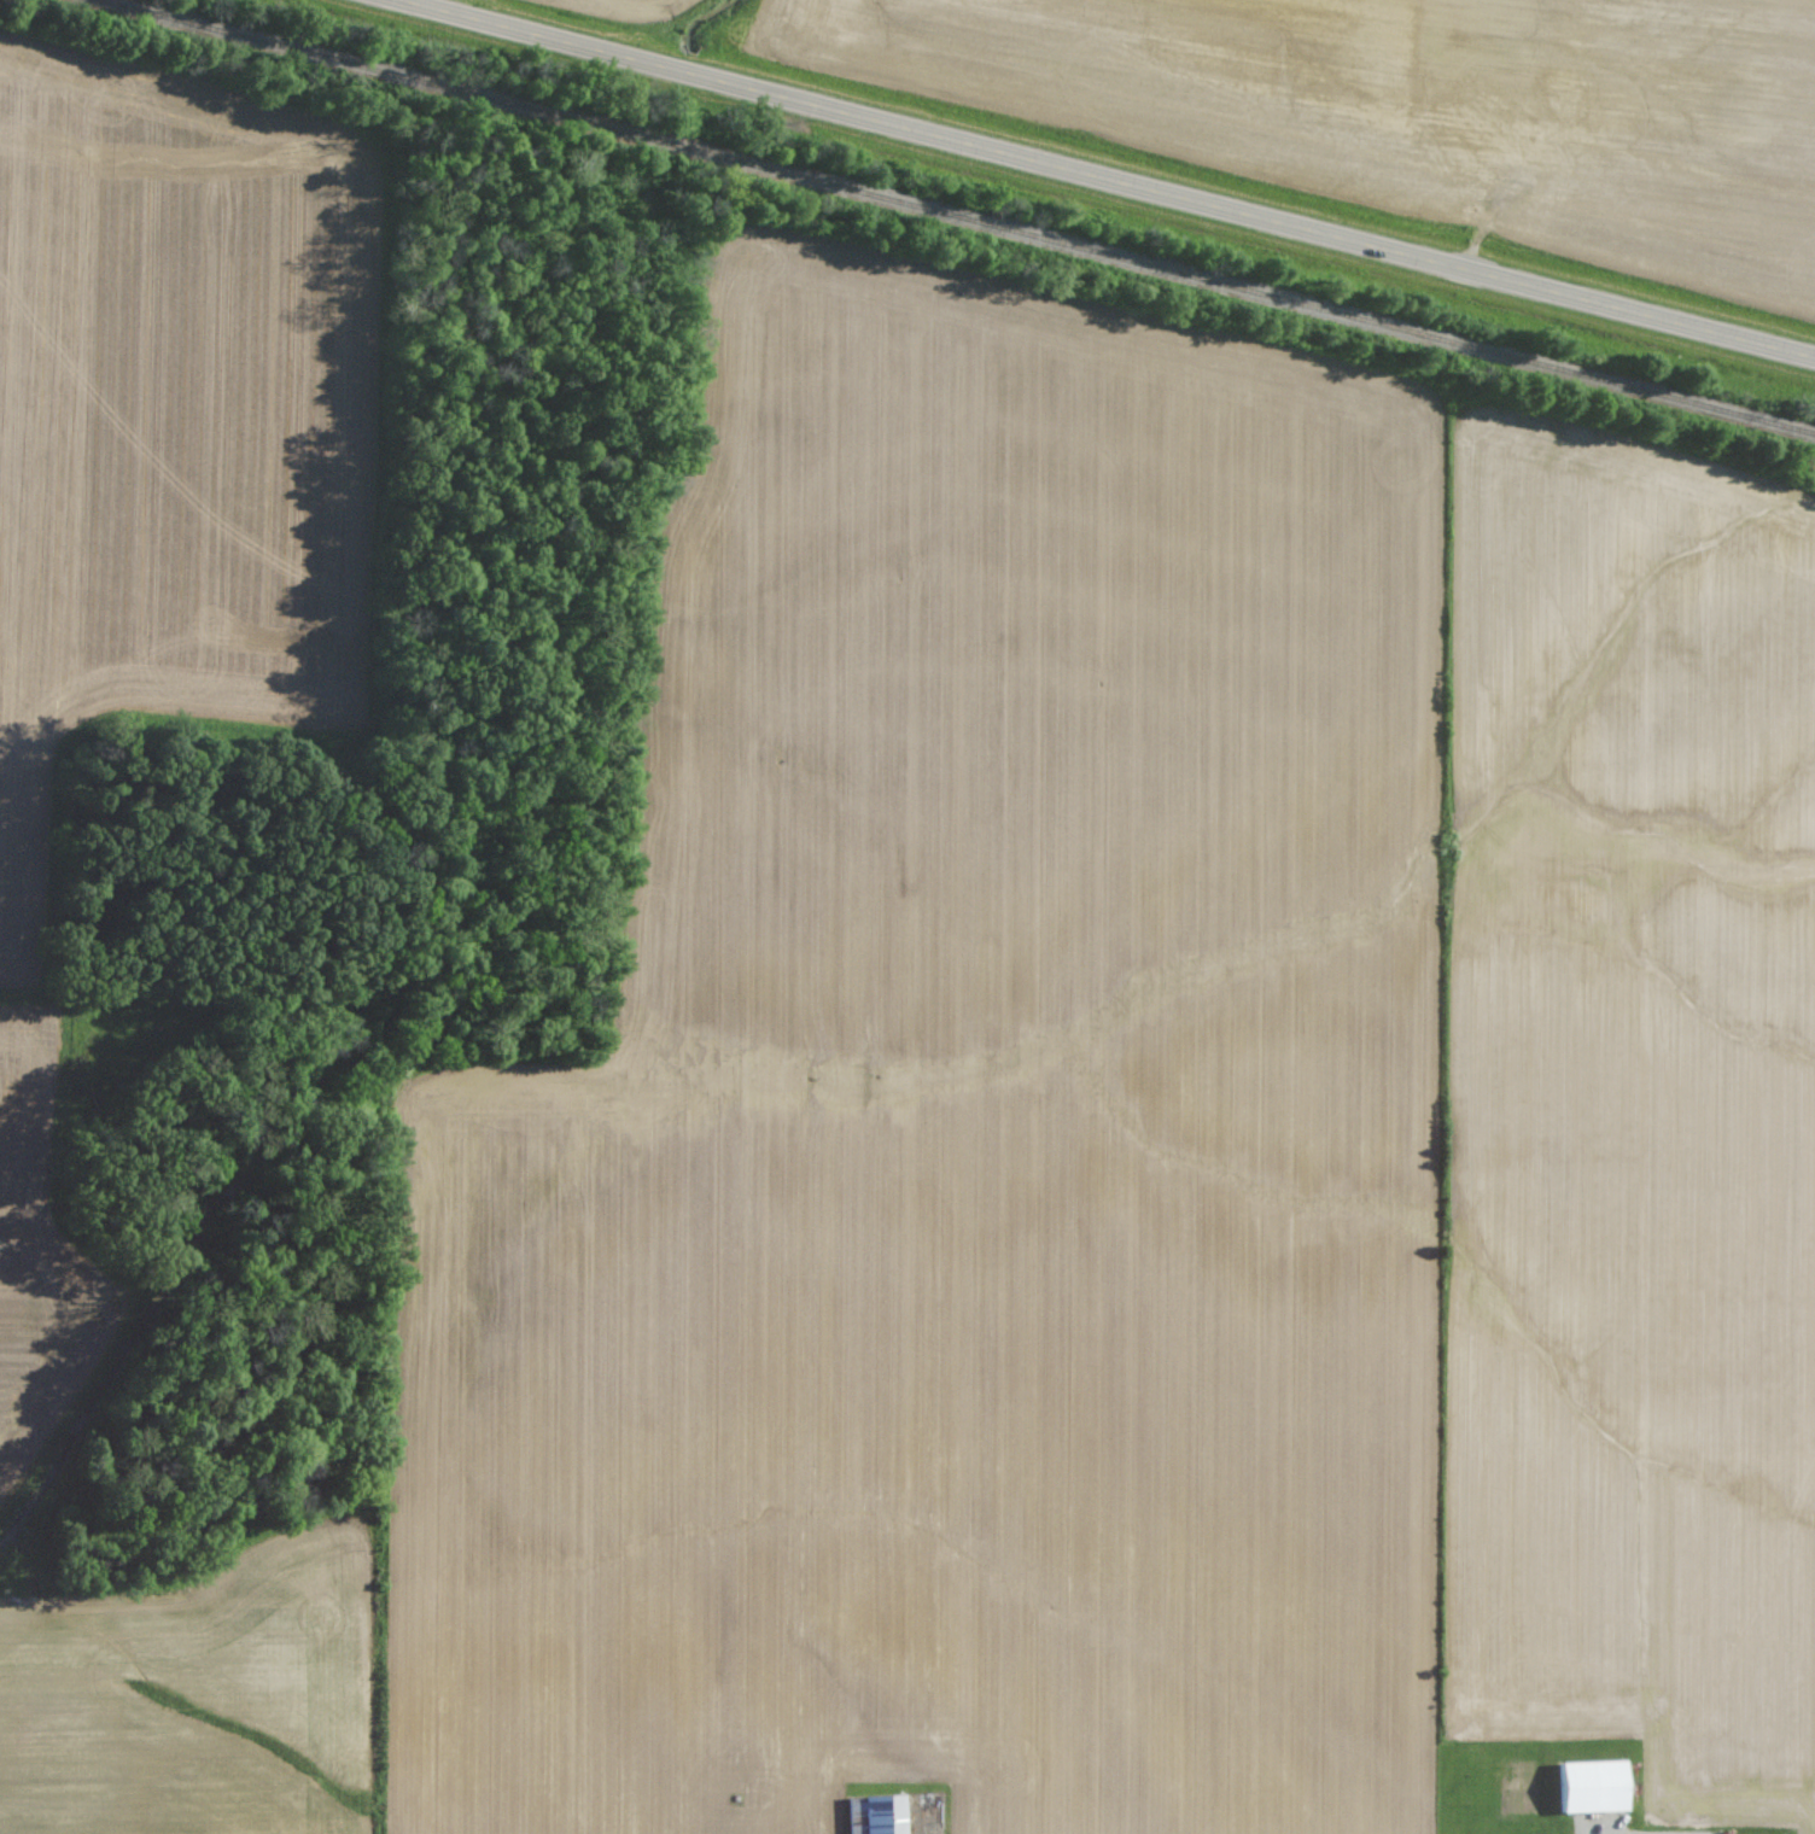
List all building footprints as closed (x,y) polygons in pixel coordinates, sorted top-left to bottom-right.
[(1635,1761),(1560,1764),(1562,1814),(1637,1811),(1635,1761)] [(911,1795),(850,1798),(852,1833),(871,1833),(913,1833),(911,1795)]
